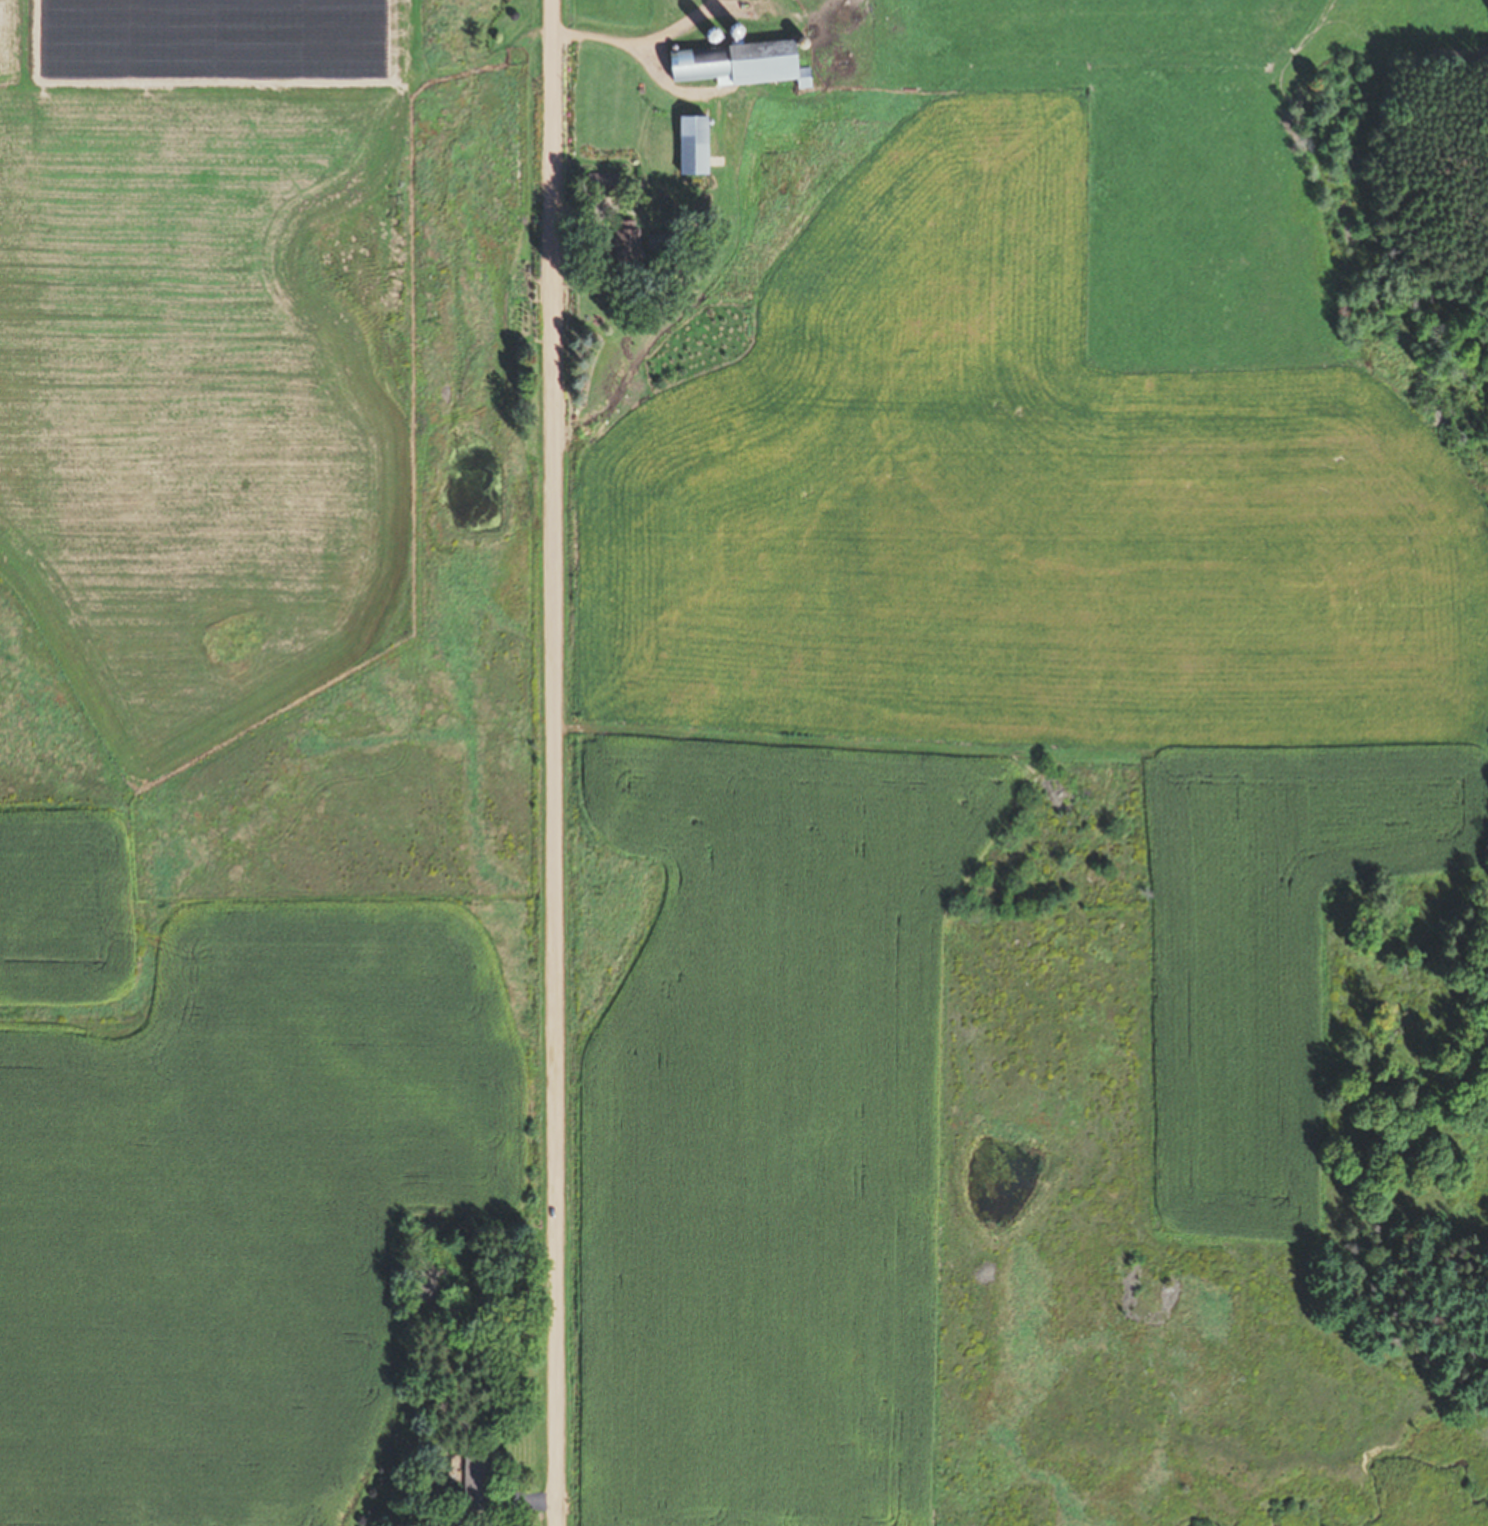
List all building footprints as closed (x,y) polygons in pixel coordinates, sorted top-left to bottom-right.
[(712,78),(713,86),(789,80),(786,48),(798,47),(797,40),(661,52),(663,82),(712,78)] [(672,175),(701,175),(701,116),(672,116),(672,175)] [(610,264),(636,264),(636,222),(610,222),(610,264)] [(460,1510),(481,1510),(481,1458),(460,1458),(460,1510)]
